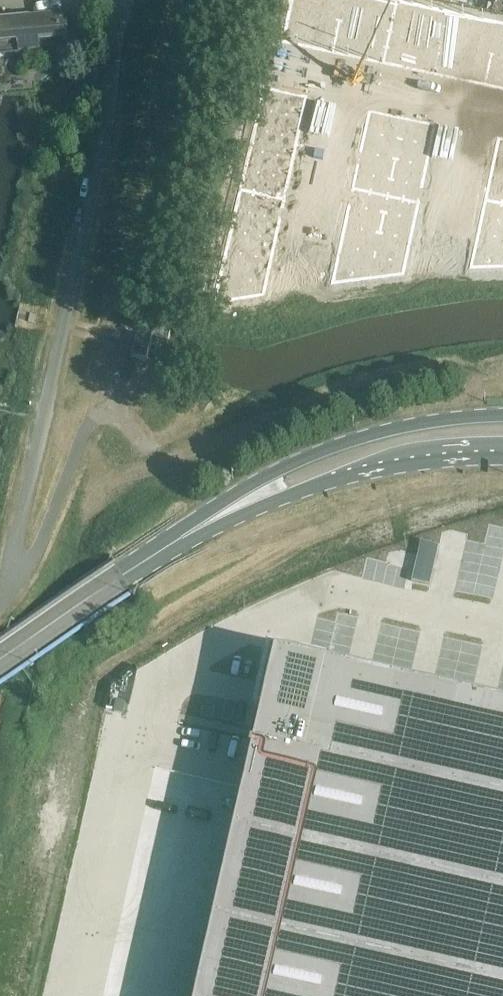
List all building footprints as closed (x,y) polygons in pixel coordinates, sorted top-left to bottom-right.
[(279,43),(330,54),(341,0),(288,0),(279,43)] [(330,54),(381,64),(394,0),(341,0),(330,54)] [(381,64),(431,75),(445,10),(395,0),(394,0),(381,64)] [(445,10),(431,75),(482,86),(496,21),(445,10)] [(18,44),(19,54),(56,51),(56,55),(66,54),(65,50),(69,50),(67,26),(31,29),(29,16),(0,19),(0,46),(18,44)] [(482,86),(502,90),(502,23),(496,21),(482,86)] [(261,88),(256,110),(300,119),(304,97),(261,88)] [(256,110),(251,130),(295,139),(300,119),(256,110)] [(367,110),(362,132),(397,140),(402,118),(367,110)] [(402,118),(397,140),(429,146),(433,125),(402,118)] [(251,130),(247,150),(291,160),(295,139),(251,130)] [(362,132),(358,153),(393,160),(397,140),(362,132)] [(491,159),(502,162),(502,139),(496,138),(491,159)] [(397,140),(393,160),(424,167),(429,146),(397,140)] [(247,150),(242,170),(287,180),(291,160),(247,150)] [(358,153),(354,173),(389,180),(393,160),(358,153)] [(487,180),(502,183),(502,162),(491,159),(487,180)] [(393,160),(389,180),(420,187),(424,167),(393,160)] [(242,170),(237,191),(282,200),(287,180),(242,170)] [(354,173),(350,189),(385,197),(389,180),(354,173)] [(389,180),(385,197),(417,203),(420,187),(389,180)] [(483,200),(502,204),(502,183),(487,180),(483,200)] [(350,189),(347,206),(382,213),(385,197),(350,189)] [(237,191),(233,211),(278,221),(282,200),(237,191)] [(385,197),(382,213),(413,220),(417,203),(385,197)] [(479,217),(502,222),(502,204),(483,200),(479,217)] [(347,206),(342,226),(378,234),(382,213),(347,206)] [(233,211),(228,231),(274,241),(278,221),(233,211)] [(382,213),(378,234),(409,240),(413,220),(382,213)] [(476,233),(502,239),(502,222),(479,217),(476,233)] [(342,226),(338,247),(373,254),(378,234),(342,226)] [(228,231),(224,252),(270,261),(274,241),(228,231)] [(468,268),(502,267),(502,239),(476,233),(470,260),(468,268)] [(370,269),(368,280),(402,275),(405,261),(409,240),(378,234),(373,254),(370,269)] [(333,272),(330,285),(368,280),(370,269),(373,254),(338,247),(335,261),(333,272)] [(224,252),(211,304),(262,296),(270,261),(224,252)] [(152,338),(137,335),(132,359),(147,362),(152,338)] [(323,663),(272,652),(259,707),(262,708),(258,727),(265,729),(262,743),(255,741),(250,762),(253,763),(249,778),(246,778),(197,995),(502,995),(502,704),(323,663)]
